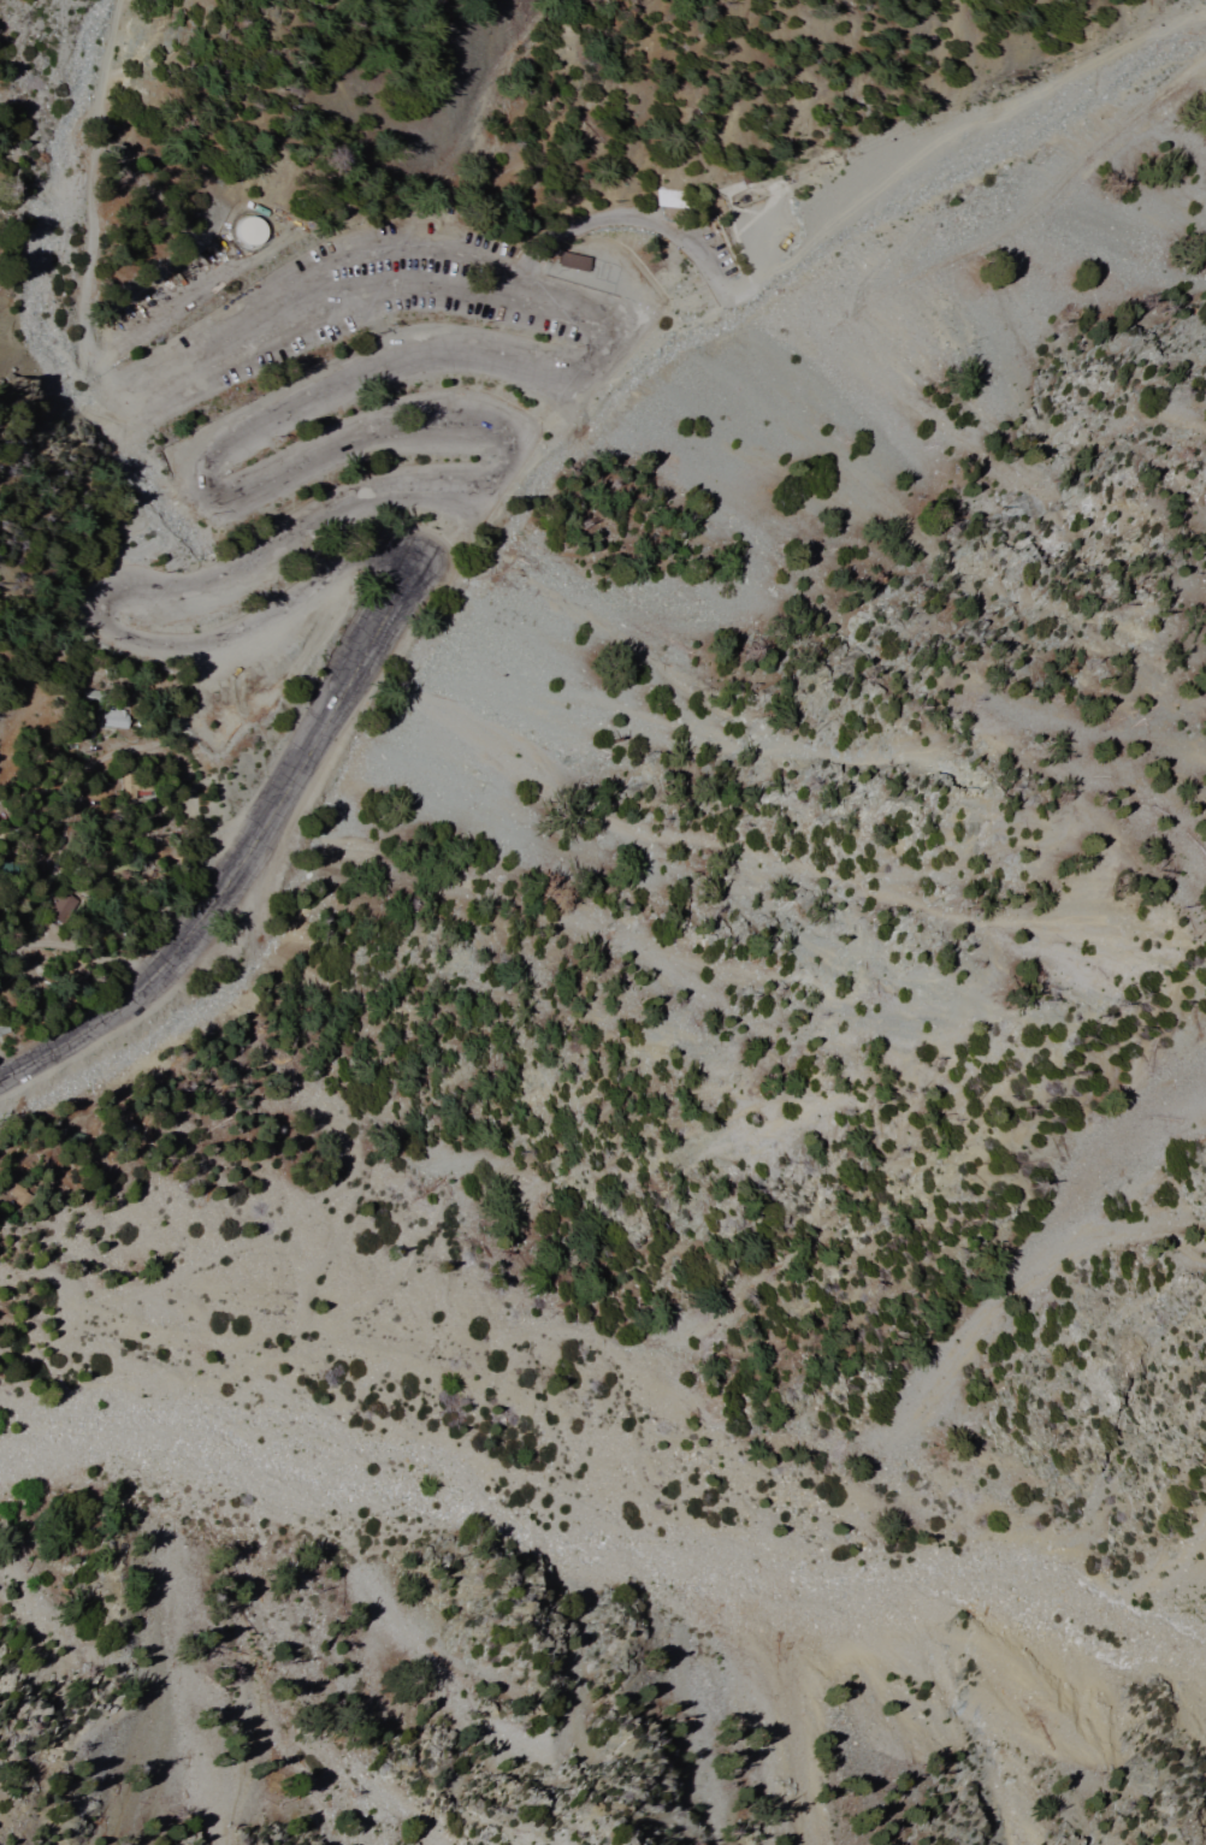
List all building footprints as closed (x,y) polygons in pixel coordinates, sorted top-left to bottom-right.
[(567,250),(596,250),(596,262),(567,262),(567,250)] [(128,710),(104,708),(102,728),(127,730),(128,710)]
